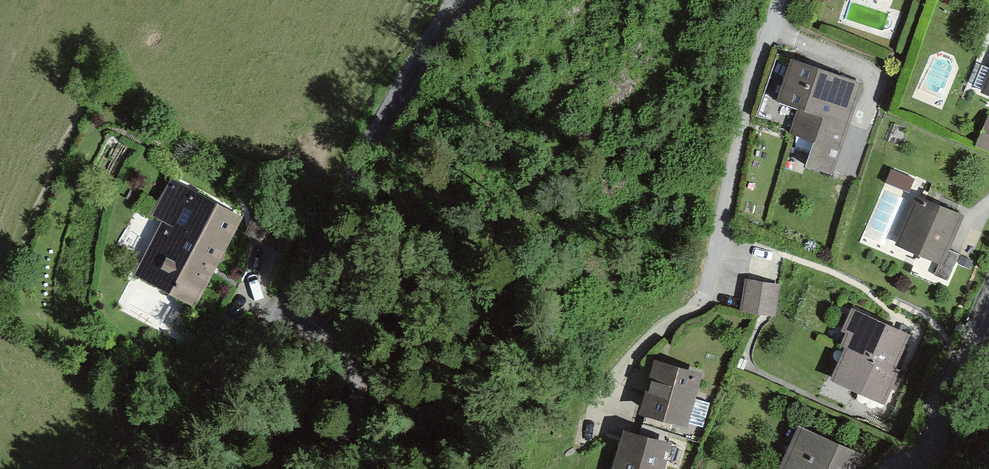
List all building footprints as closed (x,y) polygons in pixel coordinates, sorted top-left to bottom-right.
[(859,89),(795,67),(783,102),(802,108),(793,136),(813,143),(806,163),(831,172),(859,89)] [(239,223),(177,189),(160,218),(170,225),(139,274),(194,304),(239,223)] [(959,222),(918,205),(903,244),(943,260),(959,222)] [(778,292),(749,287),(744,312),(774,317),(778,292)] [(910,342),(855,317),(845,339),(856,344),(839,383),(883,403),(910,342)] [(703,375),(657,361),(642,412),(688,426),(703,375)] [(624,431),(612,468),(663,468),(670,445),(624,431)] [(805,435),(789,468),(850,468),(855,459),(805,435)]
